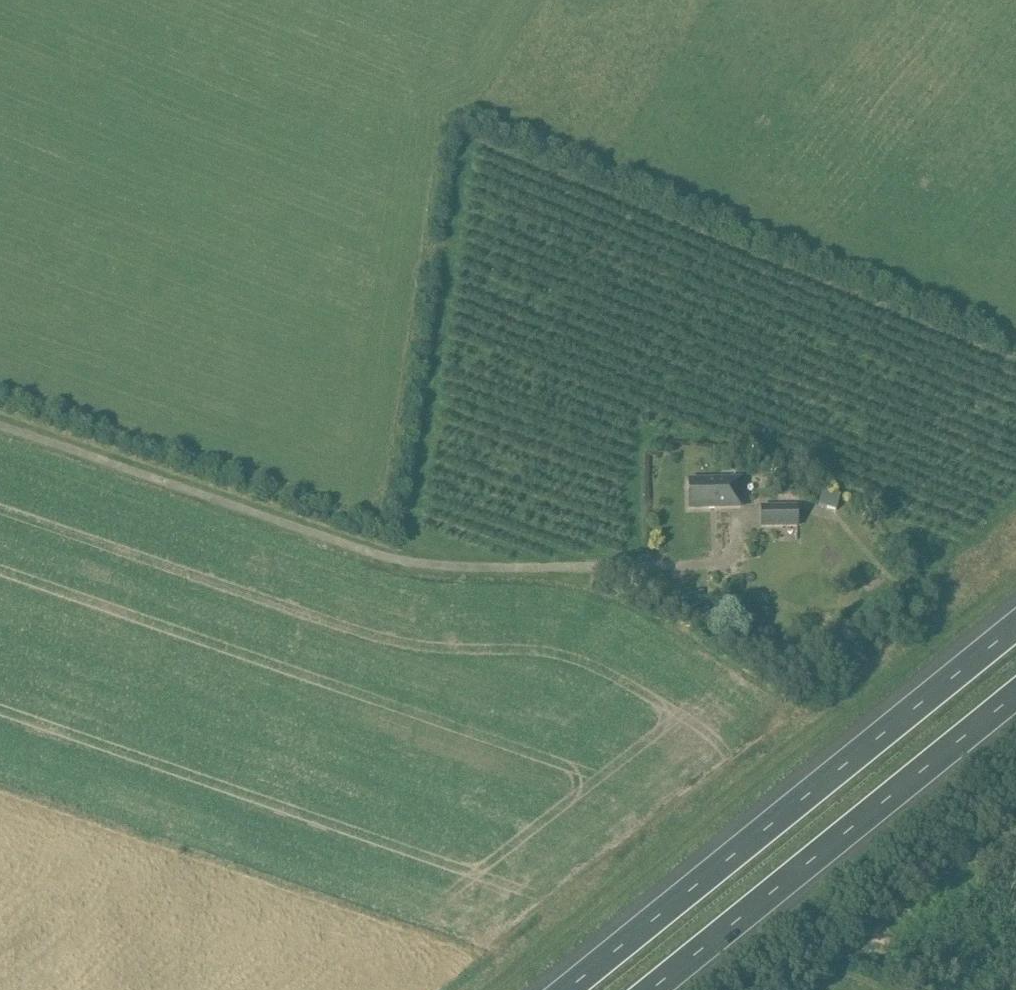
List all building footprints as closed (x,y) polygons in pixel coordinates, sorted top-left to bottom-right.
[(741,507),(741,479),(689,481),(689,509),(741,507)] [(798,526),(797,506),(762,507),(762,527),(798,526)]
